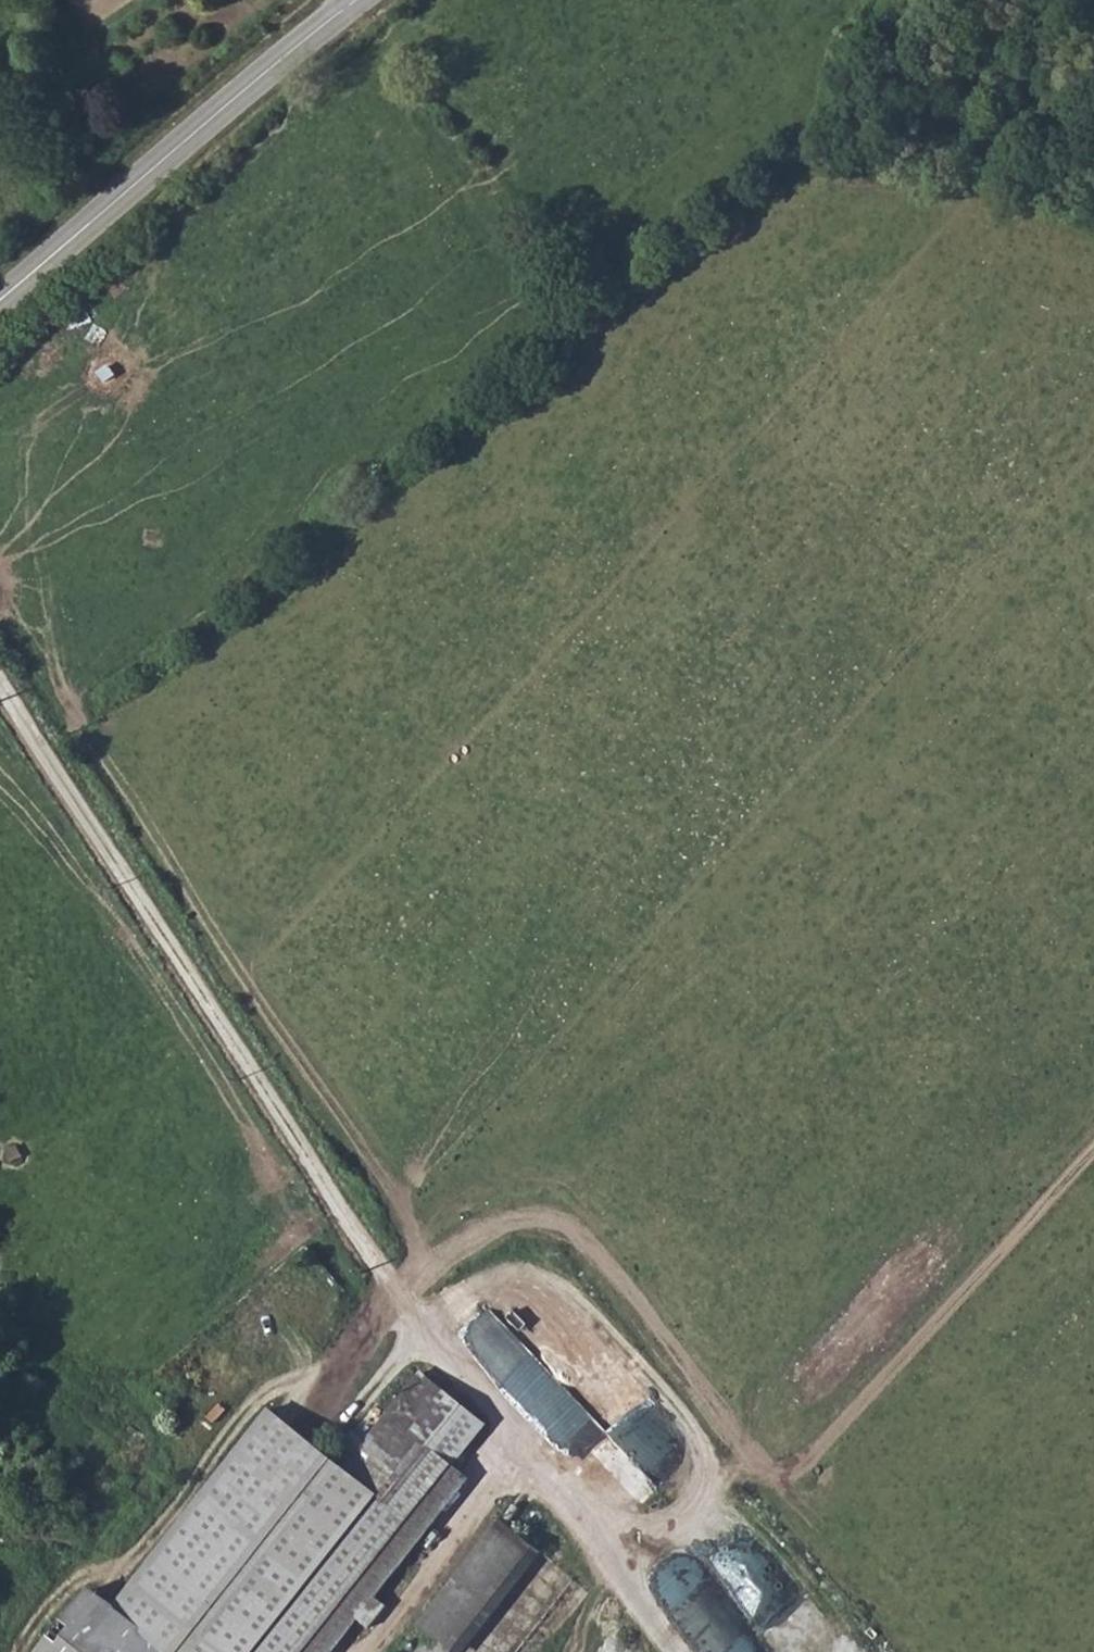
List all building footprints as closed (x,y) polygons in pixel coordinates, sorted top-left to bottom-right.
[(352,1470),(389,1501),(400,1510),(444,1455),(434,1446),(465,1407),(426,1375),(352,1470)] [(352,1470),(271,1406),(116,1601),(87,1590),(38,1651),(208,1651),(352,1470)] [(457,1466),(444,1455),(400,1510),(389,1501),(352,1470),(208,1651),(307,1651),(457,1466)] [(538,1549),(501,1521),(421,1624),(433,1635),(420,1651),(459,1651),(538,1549)]
